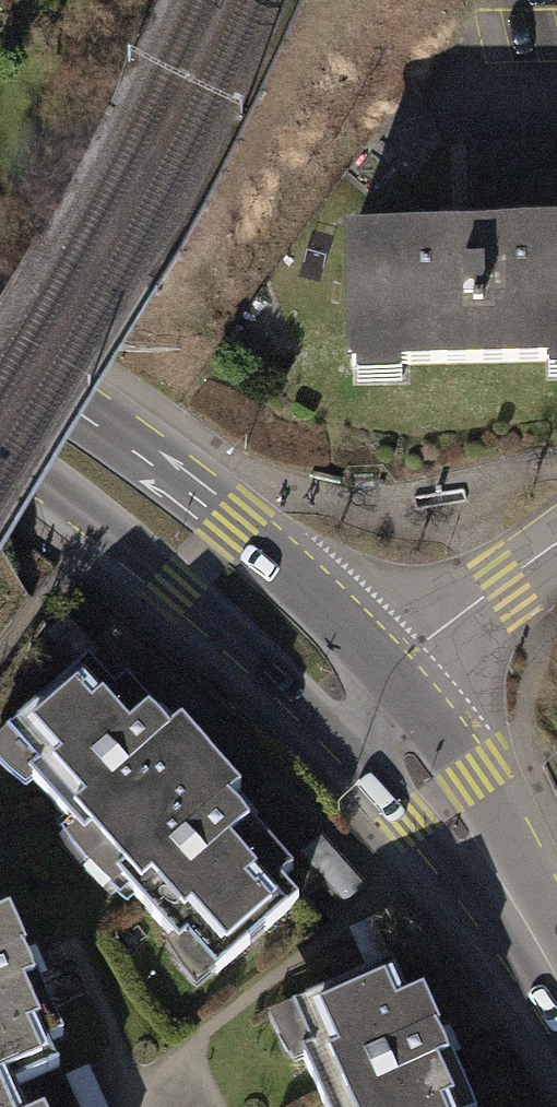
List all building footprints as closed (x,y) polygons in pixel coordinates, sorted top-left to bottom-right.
[(472,142),(474,197),(556,194),(556,139),(472,142)] [(359,238),(361,369),(556,365),(556,234),(359,238)] [(90,664),(7,735),(42,773),(34,780),(173,936),(179,931),(217,975),(297,904),(279,884),(293,872),(241,813),(232,802),(241,794),(183,727),(168,740),(158,728),(148,717),(154,712),(127,681),(114,692),(90,664)] [(20,1105),(61,1087),(49,1060),(71,1051),(20,934),(5,941),(0,929),(0,1106),(15,1106),(20,1105)] [(303,1049),(328,1106),(476,1106),(425,987),(407,994),(393,961),(295,1002),(314,1044),(303,1049)]
